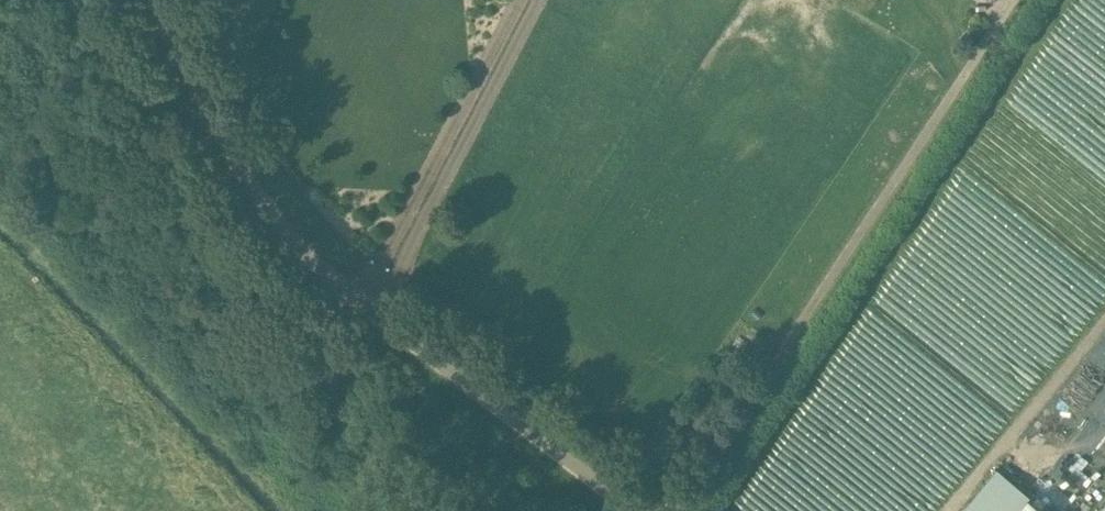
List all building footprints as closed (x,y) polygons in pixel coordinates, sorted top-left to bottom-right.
[(1028,497),(1017,510),(1046,510),(1028,497)]
